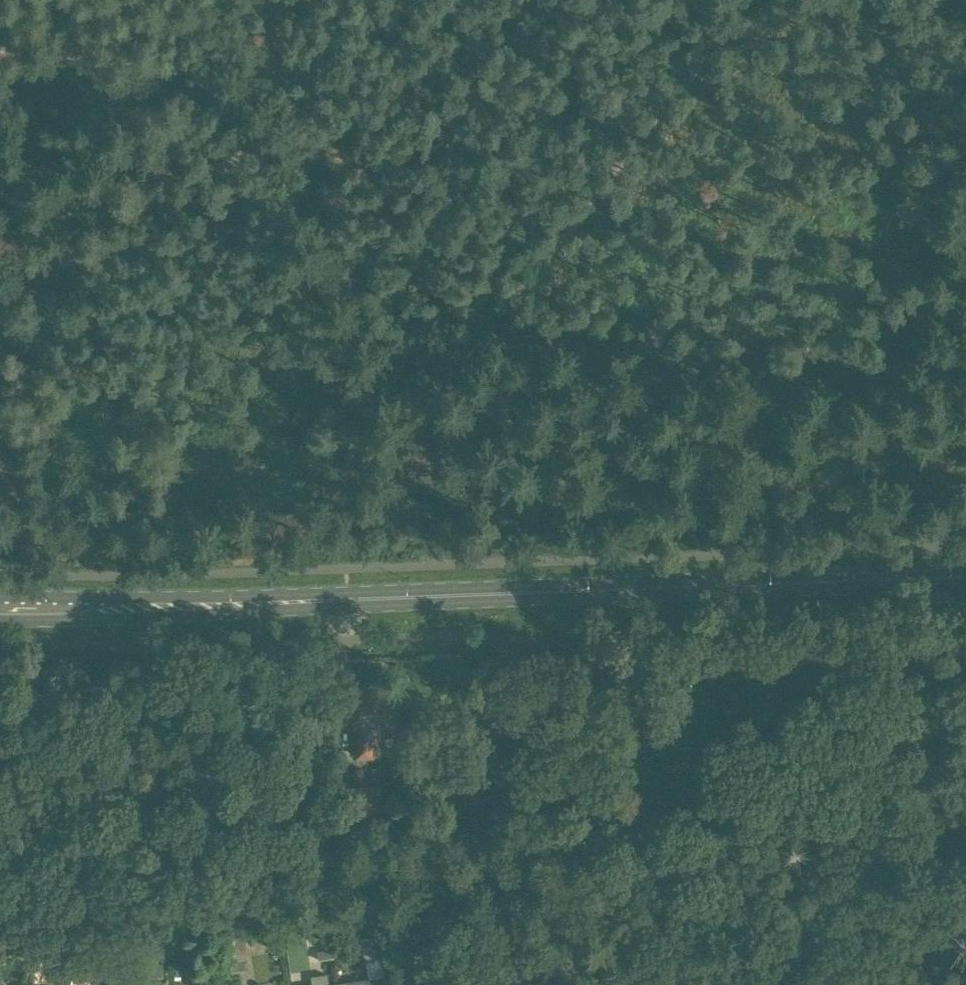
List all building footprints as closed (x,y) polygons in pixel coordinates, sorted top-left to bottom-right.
[(372,756),(371,724),(399,722),(397,690),(385,690),(385,686),(354,687),(354,685),(353,685),(355,725),(357,724),(358,756),(372,756)] [(210,937),(210,933),(194,935),(197,963),(212,961),(212,956),(210,937)] [(243,933),(232,935),(236,962),(238,962),(245,961),(244,955),(246,955),(243,935),(243,933)] [(210,937),(212,956),(224,955),(222,936),(210,937)] [(362,938),(366,963),(379,961),(375,936),(362,938)] [(333,949),(326,950),(327,958),(335,957),(333,949)] [(67,950),(65,971),(73,972),(75,954),(74,954),(75,951),(67,950)] [(326,950),(319,951),(320,959),(327,958),(326,950)] [(75,954),(73,972),(81,973),(83,955),(75,954)] [(245,961),(238,962),(239,971),(247,970),(245,961)] [(236,962),(230,963),(231,972),(239,971),(238,962),(236,962)]
